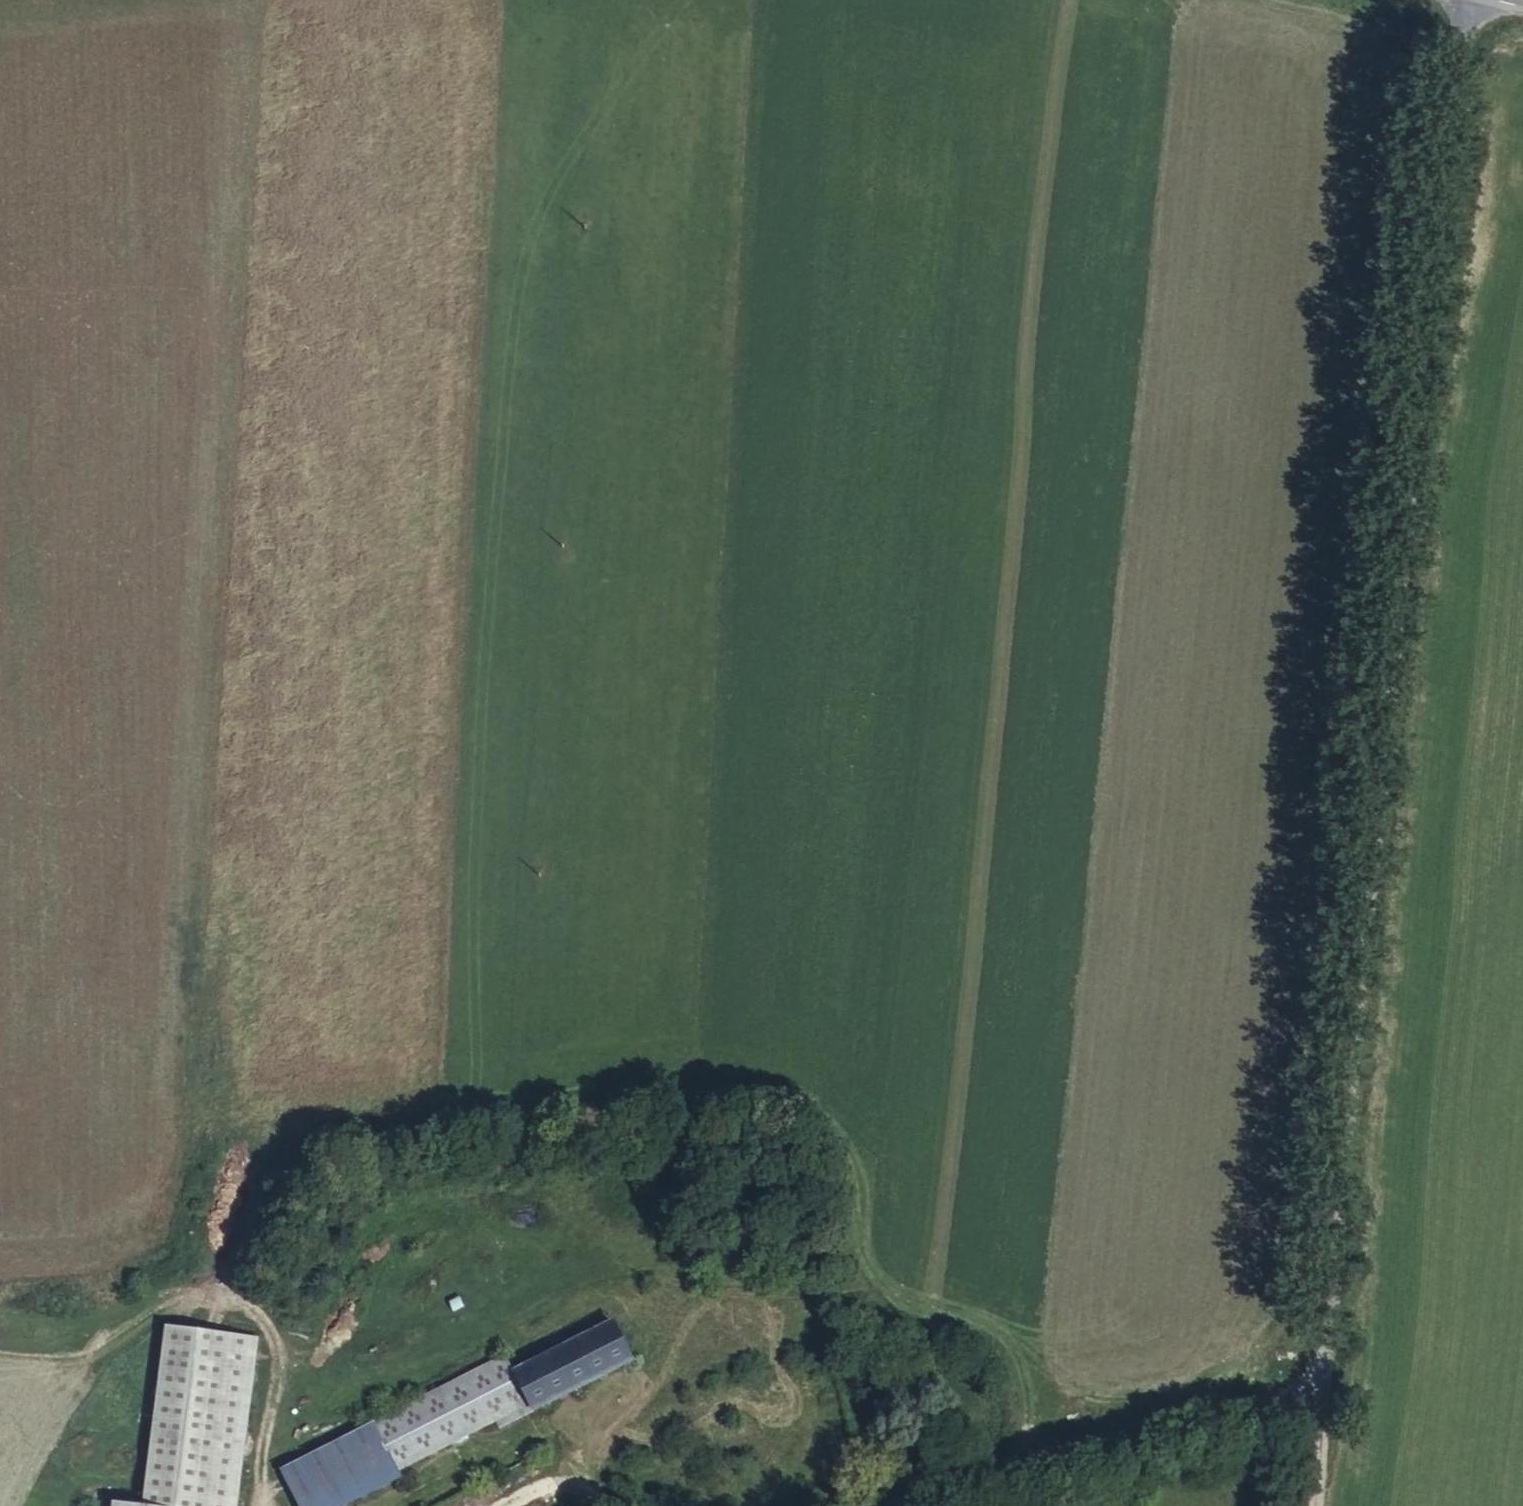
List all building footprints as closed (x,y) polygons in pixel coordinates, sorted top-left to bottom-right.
[(394,1435),(387,1420),(286,1467),(303,1505),(352,1505),(408,1480),(404,1473),(507,1424),(510,1432),(641,1371),(624,1328),(394,1435)] [(257,1339),(164,1329),(146,1505),(240,1505),(257,1339)]
